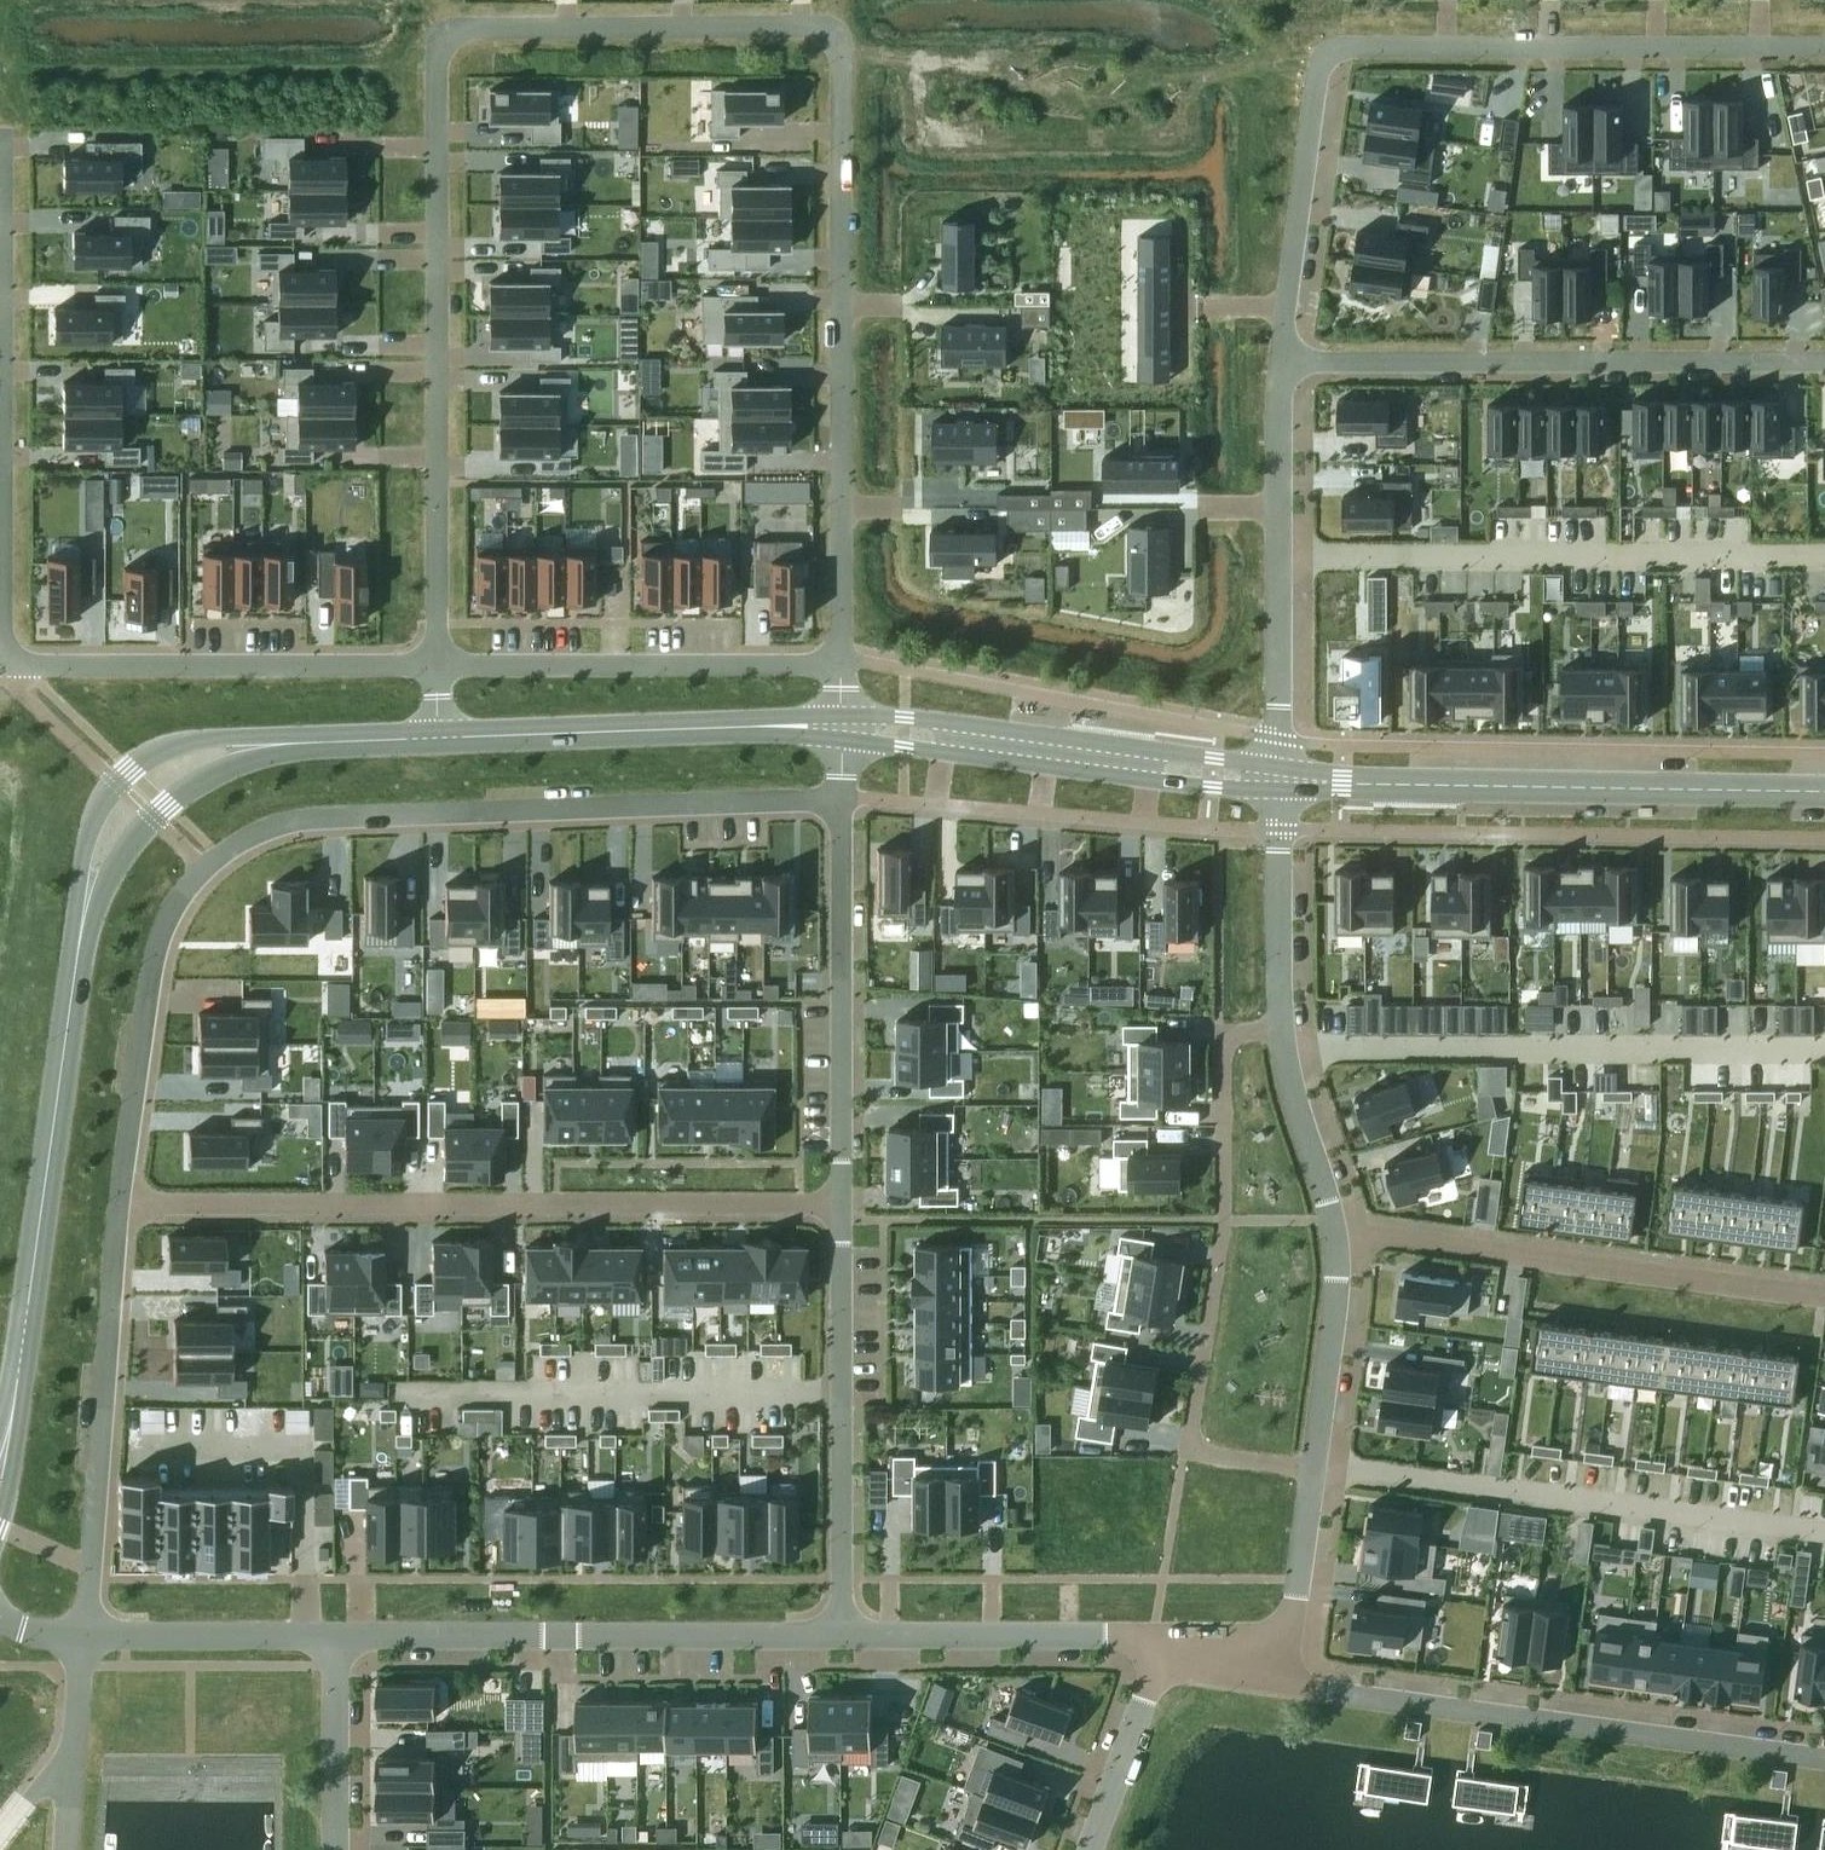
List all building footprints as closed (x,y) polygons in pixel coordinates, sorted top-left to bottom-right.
[(1453,94),(1465,95),(1468,80),(1455,78),(1453,94)] [(490,88),(490,121),(531,121),(531,142),(560,141),(560,120),(558,120),(558,88),(491,88),(490,88)] [(710,120),(710,136),(739,136),(739,122),(780,122),(780,88),(712,88),(712,120),(710,120)] [(1670,167),(1714,167),(1715,99),(1685,99),(1685,137),(1670,137),(1670,167)] [(1715,99),(1714,167),(1759,168),(1759,137),(1744,137),(1744,99),(1715,99)] [(1430,108),(1372,100),(1368,130),(1436,139),(1436,138),(1426,137),(1430,108)] [(1594,173),(1594,104),(1564,104),(1564,142),(1549,142),(1549,173),(1594,173)] [(1594,104),(1594,173),(1638,173),(1638,142),(1623,142),(1623,104),(1594,104)] [(1504,117),(1500,148),(1516,150),(1520,120),(1504,117)] [(1807,128),(1805,119),(1790,122),(1792,131),(1807,128)] [(1807,128),(1792,131),(1794,141),(1808,138),(1807,128)] [(1400,179),(1430,183),(1436,139),(1368,130),(1364,159),(1402,164),(1400,179)] [(638,133),(618,133),(618,146),(638,146),(638,133)] [(263,136),(263,158),(274,158),(274,171),(288,171),(288,189),(345,189),(345,156),(304,156),(304,136),(263,136)] [(64,157),(64,190),(120,190),(120,172),(142,172),(142,140),(92,140),(92,157),(64,157)] [(499,171),(499,204),(562,203),(562,172),(570,172),(570,156),(540,156),(540,171),(499,171)] [(209,168),(209,185),(228,185),(228,167),(209,168)] [(746,169),(717,169),(717,184),(719,184),(719,216),(731,216),(787,216),(787,183),(746,183),(746,169)] [(1823,184),(1821,175),(1807,177),(1808,187),(1823,184)] [(1810,196),(1824,194),(1823,184),(1808,187),(1810,196)] [(268,221),(268,236),(304,236),(304,222),(345,222),(345,189),(288,189),(288,221),(268,221)] [(164,191),(164,205),(199,205),(199,191),(164,191)] [(499,204),(499,236),(541,236),(540,251),(570,251),(570,235),(562,235),(562,203),(499,204)] [(1625,213),(1625,228),(1639,228),(1639,213),(1625,213)] [(73,232),(73,266),(142,265),(142,233),(150,233),(150,232),(147,232),(147,216),(150,216),(150,215),(115,215),(115,232),(73,232)] [(746,249),(787,249),(787,216),(731,216),(731,247),(709,247),(709,268),(746,268),(746,249)] [(944,220),(944,287),(976,287),(976,220),(944,220)] [(1429,225),(1399,221),(1396,236),(1359,230),(1355,260),(1412,268),(1416,240),(1427,241),(1429,225)] [(207,232),(207,242),(224,242),(224,232),(207,232)] [(1140,379),(1171,379),(1171,235),(1140,235),(1140,379)] [(1652,243),(1635,243),(1635,274),(1650,274),(1650,312),(1680,312),(1680,254),(1652,254),(1652,243)] [(1724,243),(1708,243),(1708,254),(1680,254),(1680,312),(1709,312),(1709,274),(1724,274),(1724,243)] [(215,262),(215,246),(205,246),(205,262),(215,262)] [(1563,317),(1563,258),(1535,258),(1535,248),(1519,248),(1519,279),(1534,279),(1534,317),(1563,317)] [(1608,248),(1591,248),(1591,258),(1563,258),(1563,317),(1593,317),(1593,279),(1608,279),(1608,248)] [(1802,248),(1785,248),(1785,258),(1755,258),(1754,317),(1787,317),(1787,279),(1801,279),(1802,248)] [(258,251),(258,269),(272,269),(272,301),(278,301),(335,301),(335,268),(294,268),(294,251),(258,251)] [(1412,268),(1355,260),(1351,289),(1408,297),(1412,268)] [(641,264),(641,277),(657,277),(657,264),(641,264)] [(490,280),(490,313),(552,313),(552,281),(560,281),(560,266),(531,266),(531,280),(490,280)] [(1482,278),(1478,308),(1494,310),(1498,280),(1482,278)] [(717,294),(748,294),(748,283),(717,283),(717,294)] [(177,284),(165,284),(165,293),(177,293),(177,284)] [(1018,290),(1018,303),(1026,303),(1026,307),(1051,307),(1051,290),(1018,290)] [(54,308),(54,341),(122,341),(122,309),(125,309),(125,307),(123,307),(123,295),(125,295),(125,293),(95,293),(95,308),(54,308)] [(702,342),(780,342),(780,308),(751,308),(751,294),(748,294),(717,294),(702,294),(702,342)] [(620,296),(620,312),(638,312),(638,296),(620,296)] [(264,319),(264,349),(294,349),(294,334),(335,334),(335,301),(278,301),(278,319),(264,319)] [(1026,307),(1026,324),(1051,324),(1051,307),(1026,307)] [(490,313),(490,346),(531,346),(531,360),(560,361),(561,345),(553,345),(552,313),(490,313)] [(944,323),(944,348),(959,348),(959,365),(1008,365),(1008,323),(944,323)] [(640,357),(640,374),(660,374),(660,357),(640,357)] [(182,362),(182,376),(201,376),(201,361),(182,362)] [(64,381),(64,414),(120,414),(126,414),(126,382),(134,382),(134,381),(132,381),(132,368),(134,368),(134,367),(105,367),(105,381),(64,381)] [(283,382),(283,396),(297,396),(297,414),(354,414),(354,381),(313,381),(313,367),(283,367),(283,368),(286,368),(286,382),(283,382)] [(719,385),(719,417),(787,417),(787,384),(746,384),(746,369),(714,369),(714,385),(719,385)] [(499,390),(499,423),(556,423),(568,423),(568,391),(570,391),(570,376),(540,376),(541,390),(499,390)] [(207,392),(207,410),(227,410),(227,392),(207,392)] [(1339,399),(1339,431),(1377,431),(1377,446),(1408,446),(1408,399),(1339,399)] [(1634,399),(1634,456),(1663,456),(1663,399),(1634,399)] [(1663,399),(1663,456),(1665,456),(1665,445),(1692,445),(1692,450),(1693,399),(1663,399)] [(1693,399),(1692,450),(1722,450),(1722,399),(1693,399)] [(1722,399),(1722,450),(1723,450),(1723,445),(1750,445),(1750,456),(1751,456),(1751,399),(1722,399)] [(1751,399),(1751,456),(1796,456),(1796,425),(1781,425),(1781,399),(1751,399)] [(1489,455),(1518,455),(1518,404),(1489,404),(1489,455)] [(1548,404),(1518,404),(1518,455),(1548,455),(1548,404)] [(1577,404),(1548,404),(1548,455),(1575,455),(1577,455),(1577,404)] [(1607,449),(1607,404),(1577,404),(1577,455),(1578,455),(1578,449),(1607,449)] [(1105,408),(1065,408),(1065,426),(1105,426),(1105,408)] [(64,414),(64,447),(105,447),(105,464),(140,464),(140,463),(138,463),(138,447),(140,447),(140,446),(120,446),(120,414),(64,414)] [(280,460),(280,461),(313,461),(313,447),(354,447),(354,414),(297,414),(285,414),(285,446),(280,446),(280,447),(282,447),(282,460),(280,460)] [(787,449),(787,417),(719,417),(719,448),(702,448),(702,470),(746,469),(746,449),(787,449)] [(934,420),(934,462),(998,462),(998,420),(934,420)] [(499,423),(499,456),(540,456),(540,470),(570,470),(570,455),(556,455),(556,423),(499,423)] [(641,449),(641,478),(658,478),(658,449),(641,449)] [(223,450),(223,468),(243,468),(243,450),(223,450)] [(1104,488),(1181,488),(1181,456),(1104,456),(1104,488)] [(620,474),(637,474),(637,461),(620,461),(620,474)] [(287,472),(287,491),(305,491),(305,472),(287,472)] [(139,475),(139,496),(177,496),(177,475),(139,475)] [(111,477),(111,497),(123,497),(123,477),(111,477)] [(189,477),(189,492),(208,492),(208,477),(189,477)] [(243,477),(243,492),(262,492),(262,477),(243,477)] [(86,478),(86,498),(103,498),(103,478),(86,478)] [(1413,527),(1413,480),(1382,480),(1381,495),(1344,495),(1344,527),(1396,527),(1413,527)] [(763,501),(763,481),(744,481),(744,501),(763,501)] [(492,486),(492,496),(507,496),(507,486),(492,486)] [(507,486),(507,496),(521,496),(521,486),(507,486)] [(550,486),(550,501),(565,501),(565,486),(550,486)] [(656,486),(656,496),(656,501),(671,500),(671,486),(656,486)] [(685,496),(700,496),(700,486),(685,486),(685,496)] [(700,496),(714,496),(715,486),(700,486),(700,496)] [(479,487),(471,487),(471,499),(479,498),(479,487)] [(1052,493),(1052,508),(1075,508),(1076,508),(1088,507),(1088,493),(1070,492),(1052,492),(1052,493)] [(1022,493),(1022,508),(1051,508),(1051,493),(1022,493)] [(1498,505),(1498,516),(1515,516),(1515,505),(1498,505)] [(1515,505),(1515,516),(1532,516),(1532,505),(1515,505)] [(1563,505),(1563,516),(1580,516),(1580,505),(1563,505)] [(1580,505),(1580,516),(1597,516),(1597,505),(1580,505)] [(1643,505),(1643,516),(1660,516),(1660,505),(1643,505)] [(1660,505),(1660,516),(1677,516),(1677,505),(1660,505)] [(1708,505),(1708,516),(1722,516),(1722,505),(1708,505)] [(1722,505),(1722,516),(1735,516),(1735,505),(1722,505)] [(1052,508),(1052,528),(1075,528),(1075,508),(1052,508)] [(86,515),(86,529),(103,529),(103,515),(86,515)] [(1171,591),(1171,524),(1129,524),(1129,576),(1146,576),(1146,591),(1171,591)] [(1458,527),(1449,527),(1449,539),(1458,539),(1458,527)] [(998,529),(932,529),(932,562),(998,562),(998,529)] [(203,546),(203,603),(222,603),(222,606),(233,606),(233,603),(233,540),(231,540),(231,546),(203,546)] [(233,540),(233,603),(244,603),(244,601),(262,601),(262,540),(233,540)] [(262,601),(262,603),(274,603),(274,601),(293,601),(293,600),(293,540),(262,540),(262,601)] [(640,540),(640,603),(660,603),(660,606),(671,606),(671,603),(671,540),(640,540)] [(671,540),(671,603),(673,603),(682,603),(682,601),(700,601),(700,552),(673,552),(673,540),(671,540)] [(754,587),(770,587),(770,618),(791,618),(791,620),(801,620),(802,559),(775,559),(775,540),(754,540),(754,587)] [(606,545),(606,561),(622,561),(622,545),(606,545)] [(476,546),(476,603),(495,603),(495,606),(506,606),(506,603),(506,546),(476,546)] [(506,546),(506,603),(524,603),(524,606),(536,606),(536,603),(535,546),(506,546)] [(535,546),(536,603),(547,603),(547,601),(564,601),(564,546),(562,546),(562,552),(537,552),(537,546),(535,546)] [(564,601),(564,603),(576,603),(576,601),(595,601),(595,546),(564,546),(564,601)] [(318,587),(334,587),(334,615),(334,620),(345,620),(345,618),(366,618),(366,559),(334,559),(334,549),(318,549),(318,587)] [(700,601),(700,603),(711,603),(711,601),(730,601),(730,552),(700,552),(700,601)] [(79,615),(79,585),(95,585),(95,557),(47,557),(47,618),(58,618),(58,615),(79,615)] [(1056,564),(1056,587),(1070,587),(1070,564),(1056,564)] [(156,625),(156,595),(172,595),(172,567),(124,567),(124,617),(124,625),(146,625),(156,625)] [(1368,631),(1388,631),(1388,576),(1369,576),(1368,631)] [(1770,578),(1770,593),(1783,593),(1783,578),(1770,578)] [(1440,610),(1440,600),(1426,600),(1426,610),(1440,610)] [(1440,600),(1440,610),(1455,610),(1455,600),(1440,600)] [(1495,609),(1495,600),(1480,600),(1480,610),(1495,609)] [(1495,600),(1495,609),(1509,610),(1509,600),(1495,600)] [(1592,614),(1592,600),(1577,600),(1577,615),(1592,614)] [(1606,600),(1592,600),(1592,614),(1606,614),(1606,600)] [(1634,615),(1634,600),(1619,600),(1619,614),(1634,615)] [(1696,609),(1711,609),(1711,600),(1696,600),(1696,609)] [(1711,600),(1711,609),(1725,609),(1725,600),(1711,600)] [(1753,615),(1753,600),(1738,600),(1738,614),(1753,615)] [(1816,600),(1816,610),(1824,610),(1824,600),(1816,600)] [(1468,659),(1468,717),(1470,717),(1470,713),(1493,713),(1493,715),(1496,715),(1496,653),(1493,653),(1493,659),(1468,659)] [(1496,653),(1496,715),(1524,715),(1524,653),(1496,653)] [(1343,655),(1343,682),(1338,682),(1338,706),(1350,706),(1350,719),(1382,719),(1382,656),(1343,655)] [(1411,659),(1411,715),(1440,715),(1439,659),(1411,659)] [(1440,716),(1440,717),(1468,717),(1468,659),(1439,659),(1440,715),(1440,716)] [(1591,667),(1591,719),(1620,719),(1620,718),(1620,661),(1617,661),(1617,667),(1616,667),(1591,667)] [(1620,661),(1620,718),(1648,718),(1648,661),(1620,661)] [(1682,663),(1682,720),(1710,720),(1710,663),(1682,663)] [(1710,720),(1710,721),(1739,721),(1739,669),(1714,669),(1713,669),(1713,663),(1710,663),(1710,720)] [(1801,721),(1824,722),(1824,665),(1801,665),(1801,721)] [(1562,667),(1563,715),(1590,715),(1590,719),(1591,719),(1591,667),(1562,667)] [(1739,669),(1739,721),(1740,721),(1740,717),(1768,717),(1768,709),(1767,669),(1739,669)] [(877,849),(877,915),(909,915),(909,924),(927,924),(927,888),(912,888),(911,887),(911,849),(877,849)] [(1553,865),(1553,928),(1556,928),(1556,916),(1582,916),(1582,863),(1580,863),(1580,867),(1556,867),(1556,865),(1553,865)] [(1582,863),(1582,916),(1607,916),(1607,922),(1610,922),(1610,865),(1610,863),(1582,863)] [(1525,865),(1525,928),(1553,928),(1553,865),(1525,865)] [(1610,865),(1610,922),(1638,922),(1638,865),(1610,865)] [(942,903),(942,932),(959,932),(959,930),(987,930),(987,919),(987,867),(984,867),(985,869),(957,869),(957,903),(942,903)] [(987,919),(987,930),(1014,930),(1014,933),(1031,933),(1031,903),(1016,903),(1016,867),(987,867),(987,919)] [(1365,870),(1366,933),(1395,933),(1395,872),(1367,872),(1367,869),(1365,870)] [(1336,870),(1336,933),(1366,933),(1365,870),(1336,870)] [(1433,870),(1433,935),(1462,935),(1463,870),(1433,870)] [(1463,870),(1462,935),(1492,935),(1492,872),(1463,872),(1463,871),(1463,870)] [(1045,908),(1045,937),(1062,937),(1062,929),(1087,929),(1087,934),(1089,934),(1089,923),(1089,871),(1061,871),(1060,871),(1060,908),(1045,908)] [(1089,923),(1089,934),(1117,934),(1117,937),(1134,937),(1134,908),(1119,908),(1119,874),(1092,874),(1091,873),(1091,871),(1089,871),(1089,923)] [(652,877),(652,940),(681,940),(681,875),(679,875),(679,877),(652,877)] [(681,875),(681,940),(683,940),(683,934),(707,934),(707,940),(709,940),(709,928),(709,875),(681,875)] [(709,928),(709,940),(736,940),(736,875),(734,875),(734,879),(710,879),(710,875),(709,875),(709,928)] [(736,875),(736,940),(738,940),(738,928),(762,928),(762,940),(763,940),(763,928),(763,875),(736,875)] [(763,928),(763,940),(793,940),(793,877),(764,877),(764,875),(763,875),(763,928)] [(364,876),(364,930),(397,930),(397,945),(414,945),(414,915),(398,915),(398,876),(364,876)] [(1672,876),(1672,933),(1701,934),(1701,876),(1672,876)] [(1701,876),(1701,934),(1703,934),(1703,928),(1730,928),(1730,879),(1703,879),(1703,876),(1701,876)] [(1768,876),(1768,941),(1798,941),(1798,876),(1768,876)] [(1798,941),(1824,941),(1824,878),(1799,878),(1799,877),(1799,876),(1798,876),(1798,941)] [(1150,919),(1150,949),(1167,949),(1167,940),(1199,940),(1199,880),(1165,880),(1165,919),(1150,919)] [(430,917),(430,946),(447,946),(447,944),(475,944),(475,881),(472,881),(472,883),(445,883),(445,917),(430,917)] [(475,881),(475,944),(502,944),(502,953),(519,953),(519,917),(504,917),(504,881),(475,881)] [(534,917),(534,947),(551,947),(551,933),(579,933),(579,881),(549,881),(549,917),(534,917)] [(579,881),(579,944),(606,944),(606,957),(623,957),(623,917),(608,917),(608,883),(581,883),(580,883),(580,881),(579,881)] [(249,908),(249,942),(307,942),(307,884),(271,884),(271,908),(249,908)] [(325,908),(325,937),(342,937),(342,908),(325,908)] [(927,950),(912,950),(912,965),(927,965),(927,950)] [(1022,994),(1037,994),(1037,978),(1022,978),(1022,994)] [(681,988),(681,998),(696,998),(696,996),(696,983),(681,983),(681,988)] [(721,996),(721,998),(736,998),(736,988),(736,983),(721,983),(721,996)] [(763,996),(763,998),(778,998),(778,996),(778,983),(763,983),(763,996)] [(1091,985),(1091,1004),(1107,1004),(1107,985),(1091,985)] [(666,996),(666,998),(681,998),(681,988),(666,988),(666,996)] [(736,988),(736,998),(751,998),(751,996),(751,988),(736,988)] [(1540,989),(1540,1004),(1554,1004),(1554,989),(1540,989)] [(1554,989),(1554,1004),(1569,1004),(1569,989),(1554,989)] [(1366,1003),(1366,1033),(1383,1033),(1383,992),(1366,992),(1366,1003)] [(1147,993),(1146,1005),(1175,1007),(1176,995),(1147,993)] [(1594,994),(1594,1004),(1609,1004),(1609,994),(1594,994)] [(1609,994),(1609,1004),(1623,1004),(1623,994),(1609,994)] [(427,1011),(443,1011),(443,995),(427,995),(427,1011)] [(199,1013),(199,1043),(268,1043),(268,1014),(271,1014),(271,997),(241,997),(242,1012),(199,1013)] [(407,1016),(421,1016),(421,1000),(407,1000),(407,1016)] [(332,1001),(332,1014),(349,1014),(349,1001),(332,1001)] [(898,1019),(898,1049),(960,1049),(960,1021),(965,1021),(965,1003),(930,1003),(930,1019),(898,1019)] [(1348,1003),(1348,1033),(1366,1033),(1366,1003),(1348,1003)] [(1445,1003),(1445,1033),(1462,1033),(1462,1003),(1445,1003)] [(1462,1003),(1462,1033),(1480,1033),(1480,1003),(1462,1003)] [(1684,1003),(1683,1033),(1701,1033),(1701,1003),(1684,1003)] [(1701,1003),(1701,1033),(1718,1033),(1718,1003),(1701,1003)] [(1780,1003),(1780,1033),(1798,1033),(1798,1003),(1780,1003)] [(1798,1003),(1798,1033),(1815,1033),(1815,1003),(1798,1003)] [(1636,1005),(1636,1024),(1651,1024),(1651,1005),(1636,1005)] [(550,1018),(566,1018),(566,1006),(550,1006),(550,1018)] [(601,1017),(601,1006),(585,1006),(585,1017),(601,1017)] [(601,1017),(616,1017),(616,1006),(601,1006),(601,1017)] [(687,1018),(687,1006),(672,1006),(672,1018),(687,1018)] [(703,1006),(687,1006),(687,1018),(703,1018),(703,1006)] [(743,1006),(727,1006),(727,1017),(743,1017),(743,1006)] [(758,1006),(743,1006),(743,1017),(758,1017),(758,1006)] [(356,1020),(356,1040),(370,1040),(370,1020),(356,1020)] [(509,1020),(509,1037),(518,1037),(517,1020),(509,1020)] [(442,1021),(442,1042),(470,1042),(470,1021),(442,1021)] [(405,1022),(405,1039),(420,1039),(420,1022),(405,1022)] [(1124,1025),(1124,1042),(1129,1042),(1129,1071),(1191,1071),(1191,1041),(1159,1041),(1159,1025),(1124,1025)] [(199,1043),(199,1073),(242,1073),(241,1089),(271,1089),(271,1072),(268,1072),(268,1043),(199,1043)] [(898,1049),(898,1079),(930,1079),(930,1095),(965,1095),(965,1077),(974,1077),(974,1051),(960,1051),(960,1049),(898,1049)] [(1121,1099),(1121,1117),(1159,1117),(1158,1100),(1169,1100),(1191,1100),(1191,1071),(1129,1071),(1129,1099),(1121,1099)] [(564,1137),(575,1137),(575,1086),(575,1074),(543,1074),(543,1137),(549,1137),(549,1142),(564,1142),(564,1137)] [(601,1086),(601,1137),(630,1137),(630,1078),(630,1074),(601,1074),(601,1086)] [(1370,1136),(1392,1129),(1389,1119),(1426,1107),(1416,1076),(1356,1096),(1370,1136)] [(1548,1076),(1548,1090),(1563,1090),(1563,1076),(1548,1076)] [(689,1137),(689,1086),(689,1080),(658,1080),(658,1124),(658,1137),(689,1137)] [(730,1143),(740,1143),(740,1080),(713,1080),(713,1086),(713,1137),(729,1137),(730,1143)] [(740,1080),(740,1143),(772,1143),(772,1080),(740,1080)] [(575,1137),(601,1137),(601,1086),(575,1086),(575,1137)] [(713,1086),(689,1086),(689,1137),(713,1137),(713,1086)] [(1044,1087),(1044,1107),(1055,1107),(1061,1102),(1060,1092),(1055,1087),(1044,1087)] [(1548,1090),(1548,1100),(1563,1100),(1563,1090),(1548,1090)] [(1563,1090),(1563,1100),(1578,1100),(1578,1090),(1563,1090)] [(1604,1090),(1604,1100),(1618,1100),(1618,1090),(1604,1090)] [(1618,1090),(1618,1100),(1633,1100),(1633,1090),(1618,1090)] [(1710,1090),(1696,1090),(1696,1100),(1710,1100),(1710,1090)] [(1710,1090),(1710,1100),(1725,1100),(1725,1090),(1710,1090)] [(1763,1090),(1748,1090),(1748,1100),(1763,1100),(1763,1090)] [(1763,1100),(1777,1100),(1777,1090),(1763,1090),(1763,1100)] [(1804,1100),(1804,1090),(1789,1090),(1789,1100),(1804,1100)] [(1496,1105),(1511,1105),(1511,1091),(1496,1091),(1482,1091),(1482,1105),(1496,1105)] [(374,1104),(374,1167),(404,1167),(404,1135),(419,1135),(419,1099),(402,1099),(402,1104),(374,1104)] [(443,1176),(473,1177),(473,1125),(444,1125),(444,1099),(428,1099),(428,1135),(443,1135),(443,1176)] [(501,1125),(473,1125),(473,1177),(502,1177),(503,1135),(518,1135),(518,1099),(501,1099),(501,1125)] [(374,1104),(346,1104),(346,1100),(329,1100),(329,1135),(344,1135),(344,1167),(374,1167),(374,1104)] [(288,1102),(288,1116),(308,1116),(308,1102),(288,1102)] [(889,1128),(889,1158),(950,1158),(950,1130),(956,1130),(956,1112),(921,1112),(921,1128),(889,1128)] [(188,1132),(188,1166),(246,1166),(246,1133),(261,1134),(261,1116),(231,1116),(231,1132),(188,1132)] [(1497,1119),(1496,1128),(1509,1129),(1511,1116),(1497,1119)] [(1043,1127),(1043,1142),(1102,1142),(1102,1127),(1043,1127)] [(1101,1155),(1101,1185),(1120,1185),(1120,1189),(1181,1189),(1181,1154),(1149,1154),(1149,1138),(1115,1138),(1115,1155),(1101,1155)] [(1397,1203),(1419,1197),(1417,1187),(1455,1178),(1447,1146),(1386,1161),(1397,1203)] [(889,1158),(889,1188),(921,1188),(921,1204),(960,1204),(960,1186),(950,1186),(950,1158),(889,1158)] [(1548,1227),(1554,1184),(1555,1175),(1526,1171),(1519,1223),(1548,1227)] [(1555,1175),(1548,1227),(1577,1231),(1583,1184),(1584,1178),(1555,1175)] [(1482,1176),(1480,1190),(1500,1193),(1502,1178),(1482,1176)] [(1607,1187),(1600,1234),(1631,1238),(1639,1180),(1618,1177),(1608,1176),(1607,1187)] [(1583,1184),(1577,1231),(1600,1234),(1607,1187),(1583,1184)] [(1694,1234),(1700,1188),(1672,1184),(1666,1231),(1694,1234)] [(1719,1238),(1726,1191),(1700,1188),(1694,1234),(1719,1238)] [(1745,1241),(1752,1195),(1726,1191),(1719,1238),(1745,1241)] [(1771,1245),(1778,1198),(1752,1195),(1745,1241),(1771,1245)] [(1771,1245),(1799,1249),(1805,1202),(1778,1198),(1771,1245)] [(1121,1235),(1118,1253),(1124,1254),(1119,1281),(1180,1291),(1184,1262),(1153,1257),(1155,1241),(1121,1235)] [(168,1236),(168,1270),(211,1270),(211,1285),(240,1285),(240,1268),(226,1268),(226,1236),(168,1236)] [(585,1298),(585,1240),(553,1240),(553,1246),(553,1298),(553,1303),(585,1303),(585,1298)] [(612,1298),(612,1246),(596,1246),(596,1240),(585,1240),(585,1298),(612,1298)] [(778,1246),(778,1240),(759,1240),(759,1246),(750,1246),(750,1298),(778,1298),(778,1246)] [(462,1303),(462,1241),(432,1241),(432,1282),(415,1282),(415,1313),(433,1313),(433,1298),(460,1298),(460,1303),(462,1303)] [(491,1241),(462,1241),(462,1303),(490,1303),(490,1313),(508,1313),(508,1282),(491,1282),(491,1241)] [(693,1304),(693,1246),(684,1246),(684,1241),(669,1241),(669,1246),(663,1246),(663,1255),(663,1303),(693,1304)] [(918,1245),(918,1272),(973,1272),(973,1245),(918,1245)] [(553,1298),(553,1246),(525,1246),(525,1298),(553,1298)] [(612,1298),(640,1298),(640,1246),(612,1246),(612,1298)] [(722,1298),(722,1246),(693,1246),(693,1304),(698,1304),(722,1303),(722,1298)] [(750,1246),(735,1246),(722,1246),(722,1298),(750,1298),(750,1246)] [(778,1246),(778,1298),(805,1298),(805,1246),(778,1246)] [(354,1313),(354,1250),(325,1250),(325,1282),(308,1282),(307,1313),(354,1313)] [(384,1250),(354,1250),(354,1313),(384,1313),(401,1313),(401,1282),(384,1282),(384,1250)] [(1012,1265),(1012,1275),(1027,1275),(1027,1265),(1012,1265)] [(915,1272),(915,1300),(918,1300),(973,1300),(973,1272),(918,1272),(915,1272)] [(1473,1281),(1402,1272),(1397,1314),(1420,1317),(1421,1307),(1469,1314),(1473,1281)] [(1027,1284),(1027,1275),(1012,1275),(1012,1284),(1027,1284)] [(1109,1308),(1106,1326),(1141,1332),(1143,1316),(1175,1321),(1180,1291),(1119,1281),(1114,1309),(1109,1308)] [(1512,1299),(1509,1313),(1522,1315),(1524,1301),(1512,1299)] [(918,1300),(918,1327),(973,1328),(973,1300),(918,1300)] [(174,1319),(174,1350),(232,1350),(232,1321),(247,1321),(247,1304),(217,1304),(217,1319),(174,1319)] [(1012,1318),(1012,1327),(1026,1327),(1026,1318),(1012,1318)] [(1537,1321),(1531,1368),(1557,1371),(1563,1325),(1537,1321)] [(1563,1325),(1557,1371),(1583,1375),(1590,1328),(1563,1325)] [(918,1327),(917,1355),(973,1355),(973,1328),(918,1327)] [(1026,1336),(1026,1327),(1012,1327),(1012,1336),(1026,1336)] [(1590,1328),(1583,1375),(1610,1379),(1616,1332),(1590,1328)] [(1616,1332),(1610,1379),(1636,1382),(1642,1335),(1616,1332)] [(1642,1335),(1636,1382),(1662,1386),(1669,1339),(1642,1335)] [(1669,1339),(1662,1386),(1689,1389),(1695,1342),(1669,1339)] [(1095,1340),(1092,1358),(1097,1359),(1093,1387),(1153,1396),(1158,1367),(1126,1362),(1129,1346),(1095,1340)] [(555,1354),(555,1342),(540,1342),(540,1354),(555,1354)] [(555,1354),(570,1354),(570,1350),(570,1342),(555,1342),(555,1354)] [(610,1354),(610,1342),(595,1342),(595,1350),(595,1354),(610,1354)] [(610,1354),(626,1354),(626,1342),(610,1342),(610,1354)] [(686,1354),(686,1350),(686,1342),(670,1342),(670,1354),(686,1354)] [(705,1350),(705,1354),(720,1354),(720,1342),(705,1342),(705,1350)] [(720,1342),(720,1354),(736,1354),(736,1350),(736,1342),(720,1342)] [(760,1350),(760,1354),(776,1354),(776,1342),(760,1342),(760,1350)] [(776,1342),(776,1354),(791,1354),(791,1342),(776,1342)] [(1695,1342),(1689,1389),(1715,1393),(1721,1346),(1695,1342)] [(1721,1346),(1715,1393),(1741,1396),(1748,1349),(1721,1346)] [(1748,1349),(1741,1396),(1768,1400),(1774,1353),(1748,1349)] [(174,1350),(174,1380),(217,1380),(217,1396),(247,1396),(247,1379),(232,1379),(232,1350),(174,1350)] [(1026,1362),(1026,1353),(1012,1353),(1012,1362),(1026,1362)] [(1774,1353),(1768,1400),(1794,1403),(1800,1356),(1774,1353)] [(652,1354),(652,1380),(664,1380),(664,1354),(652,1354)] [(917,1355),(917,1382),(973,1383),(973,1355),(917,1355)] [(1451,1356),(1449,1370),(1464,1372),(1466,1357),(1451,1356)] [(1388,1363),(1384,1394),(1445,1402),(1450,1371),(1424,1367),(1388,1363)] [(1811,1365),(1801,1364),(1799,1374),(1810,1376),(1811,1365)] [(338,1384),(338,1395),(353,1395),(353,1384),(338,1384)] [(1080,1413),(1076,1435),(1113,1442),(1117,1421),(1148,1426),(1153,1396),(1093,1387),(1088,1414),(1080,1413)] [(1018,1393),(1018,1404),(1033,1404),(1033,1393),(1018,1393)] [(1384,1394),(1379,1427),(1402,1430),(1403,1428),(1441,1433),(1445,1402),(1384,1394)] [(314,1439),(333,1439),(333,1407),(314,1407),(314,1439)] [(396,1408),(389,1408),(380,1408),(380,1420),(395,1420),(396,1420),(396,1408)] [(463,1408),(463,1420),(478,1420),(478,1408),(463,1408)] [(478,1420),(493,1420),(493,1408),(478,1408),(478,1420)] [(664,1420),(664,1408),(648,1408),(648,1420),(664,1420)] [(679,1420),(679,1408),(664,1408),(664,1420),(679,1420)] [(1810,1438),(1824,1441),(1824,1434),(1824,1426),(1812,1424),(1810,1438)] [(1494,1432),(1492,1446),(1505,1448),(1507,1434),(1494,1432)] [(545,1438),(545,1445),(560,1445),(560,1434),(545,1433),(545,1438)] [(616,1445),(616,1434),(616,1433),(600,1433),(600,1438),(600,1445),(616,1445)] [(728,1433),(712,1434),(712,1445),(728,1445),(728,1437),(728,1433)] [(767,1445),(767,1434),(752,1433),(752,1438),(752,1445),(767,1445)] [(412,1445),(412,1438),(411,1434),(396,1434),(396,1445),(412,1445)] [(576,1438),(576,1434),(560,1434),(560,1445),(576,1446),(576,1438)] [(783,1434),(767,1434),(767,1445),(783,1446),(783,1434)] [(1807,1467),(1824,1471),(1824,1441),(1811,1439),(1807,1467)] [(1038,1442),(1038,1451),(1052,1451),(1052,1442),(1038,1442)] [(1534,1444),(1533,1453),(1547,1455),(1548,1446),(1534,1444)] [(1548,1446),(1547,1455),(1561,1457),(1563,1447),(1548,1446)] [(333,1481),(333,1449),(314,1449),(314,1481),(333,1481)] [(1586,1451),(1585,1460),(1599,1462),(1600,1452),(1586,1451)] [(1600,1452),(1599,1462),(1613,1464),(1615,1454),(1600,1452)] [(948,1525),(948,1464),(917,1464),(917,1456),(894,1456),(894,1493),(915,1493),(915,1525),(948,1525)] [(1637,1457),(1636,1467),(1651,1469),(1652,1459),(1637,1457)] [(997,1493),(997,1458),(979,1458),(979,1464),(948,1464),(948,1525),(980,1525),(980,1493),(997,1493)] [(1652,1459),(1651,1469),(1665,1471),(1666,1461),(1652,1459)] [(1690,1464),(1688,1474),(1703,1476),(1704,1466),(1690,1464)] [(1704,1466),(1703,1476),(1717,1478),(1718,1468),(1704,1466)] [(1754,1483),(1756,1473),(1741,1471),(1740,1481),(1754,1483)] [(1770,1475),(1756,1473),(1754,1483),(1769,1485),(1770,1475)] [(292,1484),(267,1484),(267,1487),(267,1492),(159,1492),(158,1476),(123,1477),(120,1477),(120,1550),(156,1550),(156,1563),(268,1563),(268,1524),(292,1524),(292,1484)] [(396,1485),(367,1485),(367,1476),(349,1476),(349,1507),(366,1507),(366,1554),(396,1554),(396,1485)] [(423,1485),(421,1485),(421,1497),(398,1497),(398,1485),(396,1485),(396,1554),(398,1554),(398,1548),(423,1548),(423,1485)] [(453,1485),(423,1485),(423,1548),(453,1548),(453,1536),(453,1485)] [(682,1485),(682,1548),(712,1548),(712,1485),(682,1485)] [(712,1548),(740,1548),(740,1491),(714,1491),(714,1485),(712,1485),(712,1548)] [(533,1559),(560,1559),(560,1490),(558,1490),(558,1496),(533,1496),(533,1559)] [(562,1553),(588,1553),(588,1490),(586,1490),(560,1490),(560,1559),(562,1559),(562,1553)] [(588,1553),(615,1553),(615,1490),(613,1490),(613,1496),(590,1496),(590,1490),(588,1490),(588,1553)] [(645,1553),(645,1504),(645,1490),(615,1490),(615,1553),(645,1553)] [(767,1554),(767,1491),(740,1491),(740,1548),(765,1548),(765,1554),(767,1554)] [(767,1554),(797,1554),(797,1497),(769,1497),(769,1491),(767,1491),(767,1554)] [(314,1492),(314,1524),(333,1524),(333,1492),(314,1492)] [(503,1559),(533,1559),(533,1496),(531,1496),(530,1507),(503,1507),(503,1559)] [(1367,1513),(1364,1531),(1367,1531),(1367,1533),(1420,1540),(1424,1510),(1371,1503),(1370,1513),(1367,1513)] [(663,1505),(652,1505),(652,1519),(663,1519),(663,1505)] [(1500,1510),(1497,1535),(1511,1537),(1515,1512),(1500,1510)] [(1462,1532),(1460,1547),(1494,1551),(1496,1537),(1462,1532)] [(1367,1533),(1363,1565),(1407,1571),(1405,1585),(1445,1591),(1447,1581),(1447,1577),(1433,1575),(1438,1542),(1420,1540),(1367,1533)] [(1589,1561),(1591,1546),(1578,1544),(1576,1559),(1589,1561)] [(1637,1558),(1638,1548),(1624,1546),(1623,1556),(1637,1558)] [(1653,1550),(1638,1548),(1637,1558),(1651,1560),(1653,1550)] [(1794,1552),(1780,1550),(1778,1564),(1792,1566),(1794,1552)] [(1678,1563),(1692,1565),(1693,1560),(1694,1556),(1679,1554),(1678,1563)] [(1692,1565),(1690,1580),(1717,1584),(1720,1563),(1693,1560),(1692,1565)] [(1733,1564),(1732,1578),(1744,1579),(1746,1566),(1733,1564)] [(1809,1576),(1795,1574),(1791,1603),(1805,1605),(1809,1576)] [(1528,1658),(1537,1596),(1506,1592),(1498,1654),(1528,1658)] [(1402,1594),(1400,1610),(1426,1614),(1428,1598),(1402,1594)] [(1559,1662),(1568,1600),(1537,1596),(1528,1658),(1559,1662)] [(1356,1604),(1350,1646),(1373,1649),(1374,1639),(1422,1646),(1426,1614),(1400,1610),(1374,1606),(1356,1604)] [(1600,1611),(1591,1676),(1620,1680),(1629,1615),(1600,1611)] [(1629,1615),(1620,1680),(1650,1683),(1656,1636),(1658,1619),(1629,1615)] [(1739,1647),(1732,1695),(1761,1698),(1770,1634),(1739,1629),(1737,1647),(1739,1647)] [(1803,1632),(1795,1694),(1824,1698),(1824,1635),(1803,1632)] [(1656,1636),(1650,1683),(1675,1687),(1676,1687),(1683,1640),(1656,1636)] [(1675,1687),(1675,1690),(1703,1694),(1710,1643),(1683,1640),(1676,1687),(1675,1687)] [(1710,1643),(1703,1694),(1732,1697),(1732,1695),(1739,1647),(1737,1647),(1710,1643)] [(437,1682),(379,1682),(378,1716),(437,1716),(437,1682)] [(1025,1745),(1031,1729),(1062,1741),(1074,1709),(1018,1689),(1007,1720),(994,1716),(988,1731),(1025,1745)] [(794,1726),(794,1765),(811,1765),(811,1759),(842,1759),(842,1695),(811,1695),(811,1726),(794,1726)] [(842,1695),(842,1759),(843,1759),(843,1763),(872,1762),(872,1765),(890,1765),(890,1726),(873,1726),(873,1695),(842,1695)] [(509,1714),(509,1728),(526,1728),(526,1697),(516,1697),(516,1714),(509,1714)] [(545,1729),(545,1697),(526,1697),(526,1728),(545,1729)] [(609,1759),(609,1699),(577,1699),(577,1732),(561,1732),(561,1771),(578,1770),(578,1759),(609,1759)] [(609,1759),(639,1759),(639,1747),(639,1699),(609,1699),(609,1759)] [(639,1747),(667,1747),(667,1749),(669,1749),(669,1702),(669,1699),(639,1699),(639,1747)] [(929,1699),(924,1712),(943,1719),(948,1706),(929,1699)] [(669,1749),(699,1749),(699,1701),(669,1702),(669,1749)] [(699,1749),(728,1749),(728,1701),(699,1701),(699,1749)] [(728,1701),(728,1749),(758,1749),(758,1773),(775,1773),(775,1734),(758,1734),(758,1701),(728,1701)] [(1407,1736),(1420,1737),(1422,1720),(1409,1719),(1407,1736)] [(467,1746),(467,1729),(428,1729),(428,1746),(467,1746)] [(1480,1729),(1477,1745),(1491,1747),(1493,1730),(1480,1729)] [(524,1730),(523,1740),(542,1740),(542,1730),(524,1730)] [(977,1759),(966,1788),(974,1791),(1040,1816),(1051,1786),(1020,1775),(1025,1759),(990,1746),(984,1762),(977,1759)] [(449,1786),(449,1755),(378,1755),(378,1786),(449,1786)] [(1429,1802),(1433,1774),(1361,1763),(1357,1790),(1429,1802)] [(1773,1768),(1771,1784),(1785,1786),(1787,1769),(1773,1768)] [(1525,1813),(1530,1785),(1458,1774),(1453,1801),(1525,1813)] [(378,1786),(378,1818),(437,1818),(437,1788),(449,1788),(449,1786),(378,1786)] [(962,1819),(956,1835),(992,1849),(998,1833),(1029,1845),(1040,1816),(974,1791),(964,1819),(962,1819)] [(894,1800),(889,1814),(906,1820),(912,1806),(894,1800)] [(1795,1849),(1799,1822),(1727,1812),(1723,1840),(1795,1849)] [(887,1818),(884,1825),(899,1831),(902,1823),(887,1818)] [(803,1822),(803,1844),(839,1844),(839,1822),(803,1822)] [(1820,1823),(1816,1849),(1824,1849),(1824,1824),(1820,1823)] [(601,1824),(592,1824),(592,1834),(601,1834),(601,1824)] [(608,1826),(608,1841),(618,1841),(618,1826),(608,1826)] [(668,1826),(658,1826),(658,1840),(658,1841),(668,1841),(668,1826)] [(678,1840),(678,1826),(668,1826),(668,1841),(678,1841),(678,1840)] [(467,1827),(429,1827),(428,1844),(467,1845),(467,1827)] [(863,1828),(863,1844),(873,1844),(873,1828),(863,1828)] [(770,1831),(770,1846),(781,1846),(781,1831),(770,1831)] [(717,1833),(717,1848),(727,1848),(727,1834),(717,1833)]
